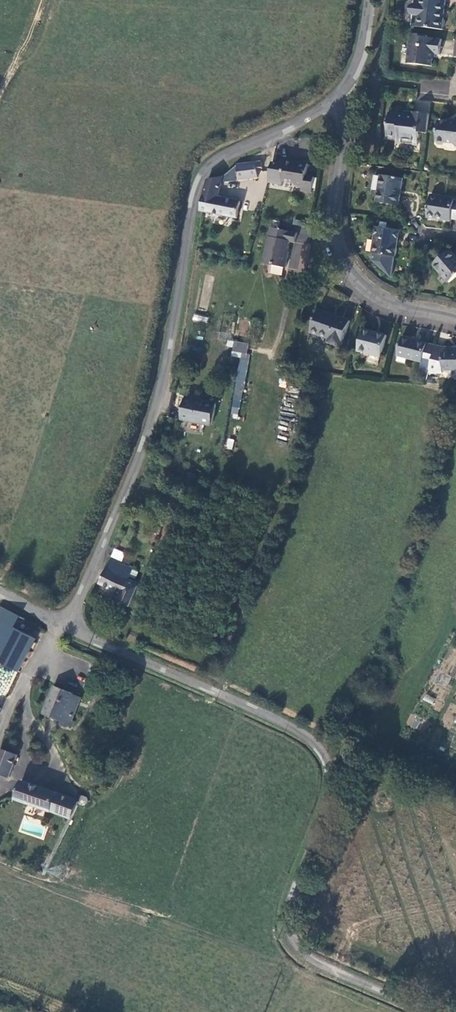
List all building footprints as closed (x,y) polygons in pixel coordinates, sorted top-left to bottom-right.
[(413,27),(444,31),(445,20),(443,20),(444,14),(445,14),(446,4),(447,4),(448,0),(415,0),(417,0),(416,5),(415,5),(413,7),(412,13),(414,16),(415,16),(413,27)] [(428,37),(412,35),(408,64),(433,68),(434,59),(432,59),(433,55),(441,56),(443,41),(427,39),(428,37)] [(428,134),(430,114),(414,112),(414,114),(411,114),(410,116),(405,116),(405,115),(391,113),(388,138),(398,139),(397,143),(419,146),(420,133),(428,134)] [(453,121),(450,123),(440,122),(437,142),(439,145),(445,146),(447,143),(454,144),(455,147),(455,122),(453,121)] [(285,158),(282,168),(286,169),(283,178),(295,181),(297,184),(303,186),(302,190),(312,193),(316,178),(308,175),(312,164),(303,161),(302,163),(285,158)] [(239,165),(241,180),(260,177),(259,169),(264,168),(264,162),(239,165)] [(402,178),(381,176),(378,203),(399,206),(402,178)] [(203,202),(203,211),(238,218),(241,202),(218,199),(223,179),(209,181),(203,202)] [(455,201),(455,199),(430,195),(427,218),(452,222),(452,219),(455,220),(455,201)] [(399,230),(378,227),(373,254),(396,257),(399,230)] [(298,234),(272,228),(264,264),(286,269),(289,253),(288,253),(290,243),(296,244),(298,234)] [(450,251),(434,265),(449,282),(455,276),(455,257),(450,251)] [(352,321),(319,311),(311,332),(331,338),(330,343),(343,347),(352,321)] [(194,314),(192,320),(207,323),(208,317),(194,314)] [(388,335),(364,329),(358,351),(382,357),(388,335)] [(424,361),(432,363),(432,362),(436,347),(427,345),(428,343),(402,337),(397,356),(424,362),(424,361)] [(429,374),(443,373),(443,371),(453,371),(455,371),(455,351),(453,351),(453,348),(444,348),(436,347),(432,362),(432,363),(429,374)] [(249,355),(233,352),(232,357),(242,359),(238,381),(246,383),(250,361),(248,360),(249,355)] [(204,423),(213,425),(217,404),(196,400),(195,402),(188,401),(184,421),(203,424),(204,423)] [(227,438),(225,448),(232,450),(234,439),(227,438)] [(149,531),(161,535),(165,523),(154,518),(149,531)] [(111,558),(100,583),(124,592),(131,576),(134,567),(111,558)] [(139,579),(131,576),(124,592),(121,600),(130,603),(139,579)] [(1,605),(0,607),(0,661),(20,671),(37,638),(14,627),(20,615),(1,605)] [(73,719),(82,696),(55,685),(47,713),(62,720),(61,724),(69,727),(70,725),(73,727),(76,721),(73,719)] [(425,694),(423,700),(433,703),(435,697),(425,694)] [(2,750),(0,755),(0,775),(8,778),(17,756),(2,750)] [(17,799),(73,820),(80,803),(23,783),(17,799)] [(82,798),(81,800),(82,803),(84,805),(87,805),(89,803),(90,801),(89,798),(87,796),(84,796),(82,798)]
